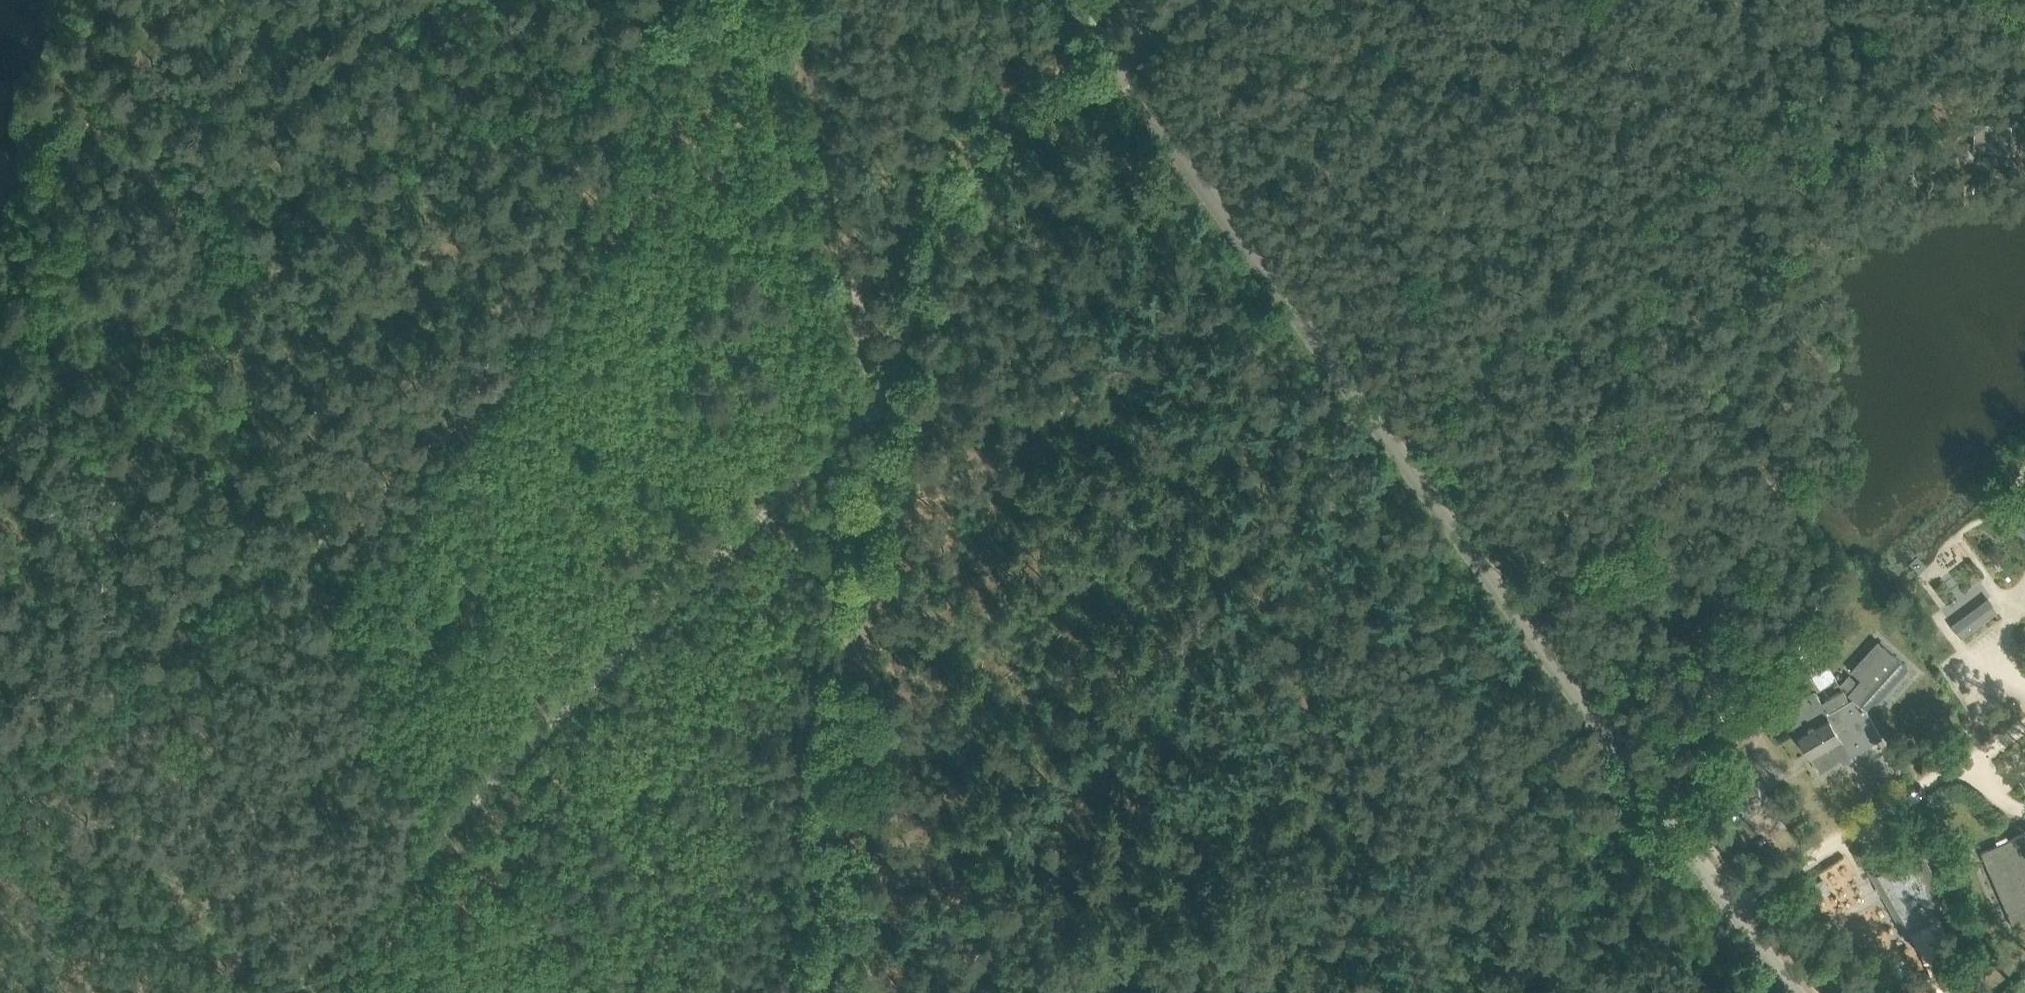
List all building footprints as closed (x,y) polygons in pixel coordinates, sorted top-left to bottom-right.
[(1973,133),(1965,134),(1967,160),(2004,157),(2001,131),(1973,133)] [(2012,530),(2024,538),(2024,526),(2017,522),(2012,530)] [(1923,604),(1942,627),(1952,619),(1919,581),(1908,590),(1921,605),(1923,604)] [(1818,685),(1834,676),(1817,644),(1800,653),(1818,685)] [(1817,694),(1784,713),(1816,768),(1838,755),(1841,760),(1881,736),(1867,712),(1907,668),(1892,654),(1888,650),(1882,645),(1856,674),(1861,679),(1854,687),(1847,694),(1852,698),(1853,699),(1849,701),(1843,690),(1821,702),(1817,694)] [(1997,844),(1981,851),(2014,928),(2024,923),(2024,836),(2023,832),(2008,839),(2006,836),(1995,841),(1997,844)] [(1913,851),(1877,872),(1890,894),(1925,873),(1913,851)]
